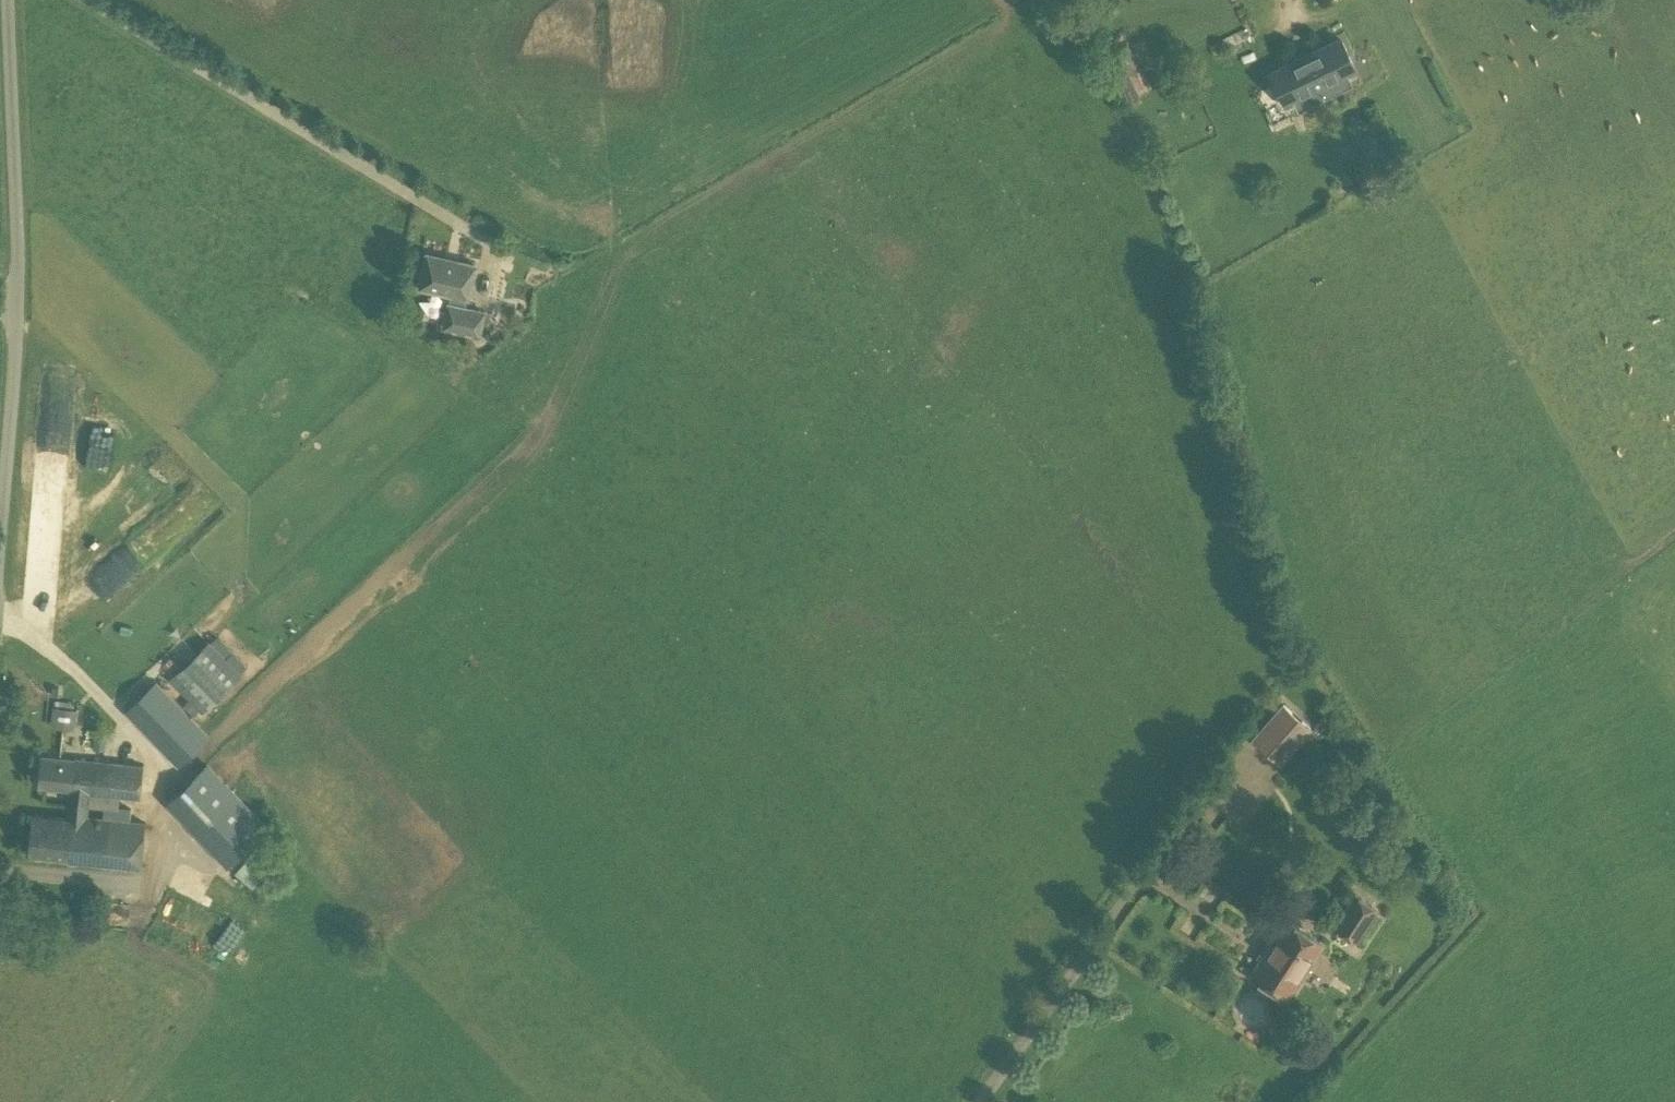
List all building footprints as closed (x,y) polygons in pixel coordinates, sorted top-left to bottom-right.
[(1352,84),(1347,73),(1356,69),(1340,38),(1270,72),(1285,103),(1292,100),(1297,110),(1352,84)] [(1127,97),(1150,85),(1130,44),(1107,56),(1127,97)] [(469,298),(476,264),(427,253),(419,287),(451,294),(443,326),(480,334),(485,311),(465,306),(467,298),(469,298)] [(202,712),(242,673),(209,639),(169,678),(202,712)] [(177,765),(208,735),(156,681),(125,710),(177,765)] [(190,699),(183,705),(193,715),(199,709),(190,699)] [(1281,764),(1312,728),(1283,703),(1252,738),(1281,764)] [(75,729),(77,708),(53,706),(51,727),(75,729)] [(94,731),(92,749),(104,750),(106,732),(94,731)] [(139,797),(143,766),(43,755),(40,786),(71,789),(67,817),(35,814),(31,851),(70,855),(69,859),(140,867),(145,821),(130,819),(131,808),(106,805),(104,817),(88,815),(91,792),(139,797)] [(227,866),(268,826),(207,762),(165,802),(227,866)] [(250,853),(235,869),(252,885),(267,869),(250,853)] [(1357,943),(1379,908),(1355,892),(1333,927),(1357,943)] [(1288,997),(1324,943),(1287,918),(1251,973),(1288,997)]
